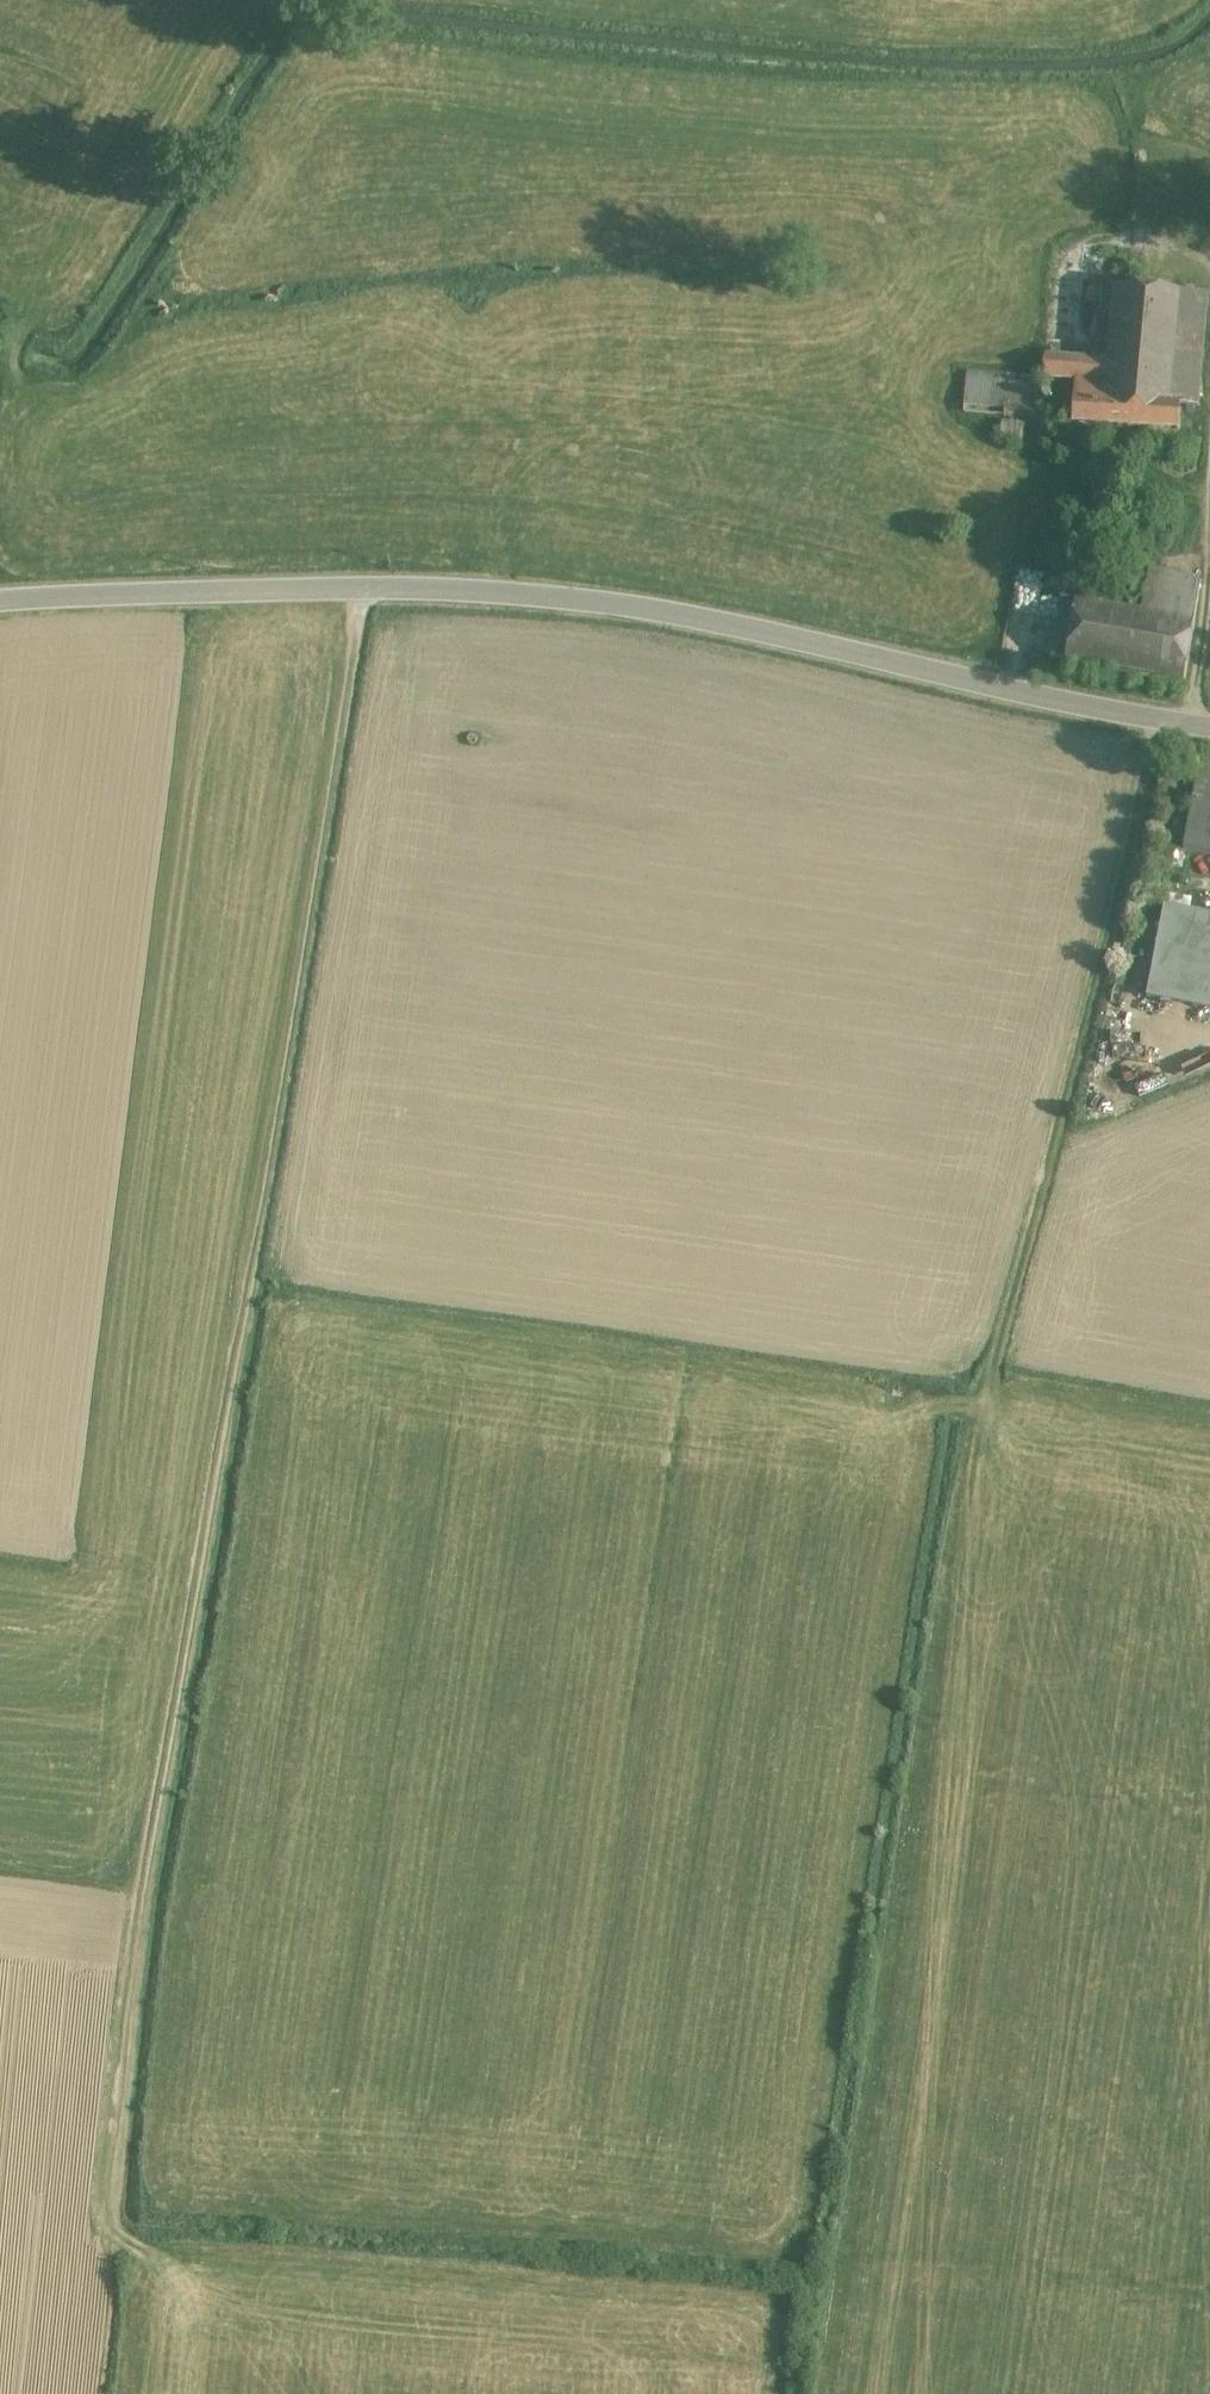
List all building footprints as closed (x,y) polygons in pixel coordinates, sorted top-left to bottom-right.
[(1108,359),(1045,355),(1044,376),(1043,379),(1076,381),(1075,397),(1180,404),(1180,405),(1198,407),(1209,294),(1115,285),(1108,359)] [(967,371),(964,412),(1034,417),(1037,377),(967,371)] [(1180,404),(1075,397),(1074,407),(1073,422),(1073,425),(1179,431),(1180,405),(1180,404)] [(1074,407),(1064,406),(1063,421),(1073,422),(1074,407)] [(1166,679),(1190,681),(1201,581),(1158,577),(1153,619),(1172,621),(1166,679)] [(1066,667),(1166,679),(1172,621),(1153,619),(1101,613),(1099,628),(1071,625),(1066,667)] [(1184,850),(1209,855),(1209,770),(1200,768),(1184,850)] [(1164,903),(1146,996),(1209,1009),(1209,912),(1164,903)]
